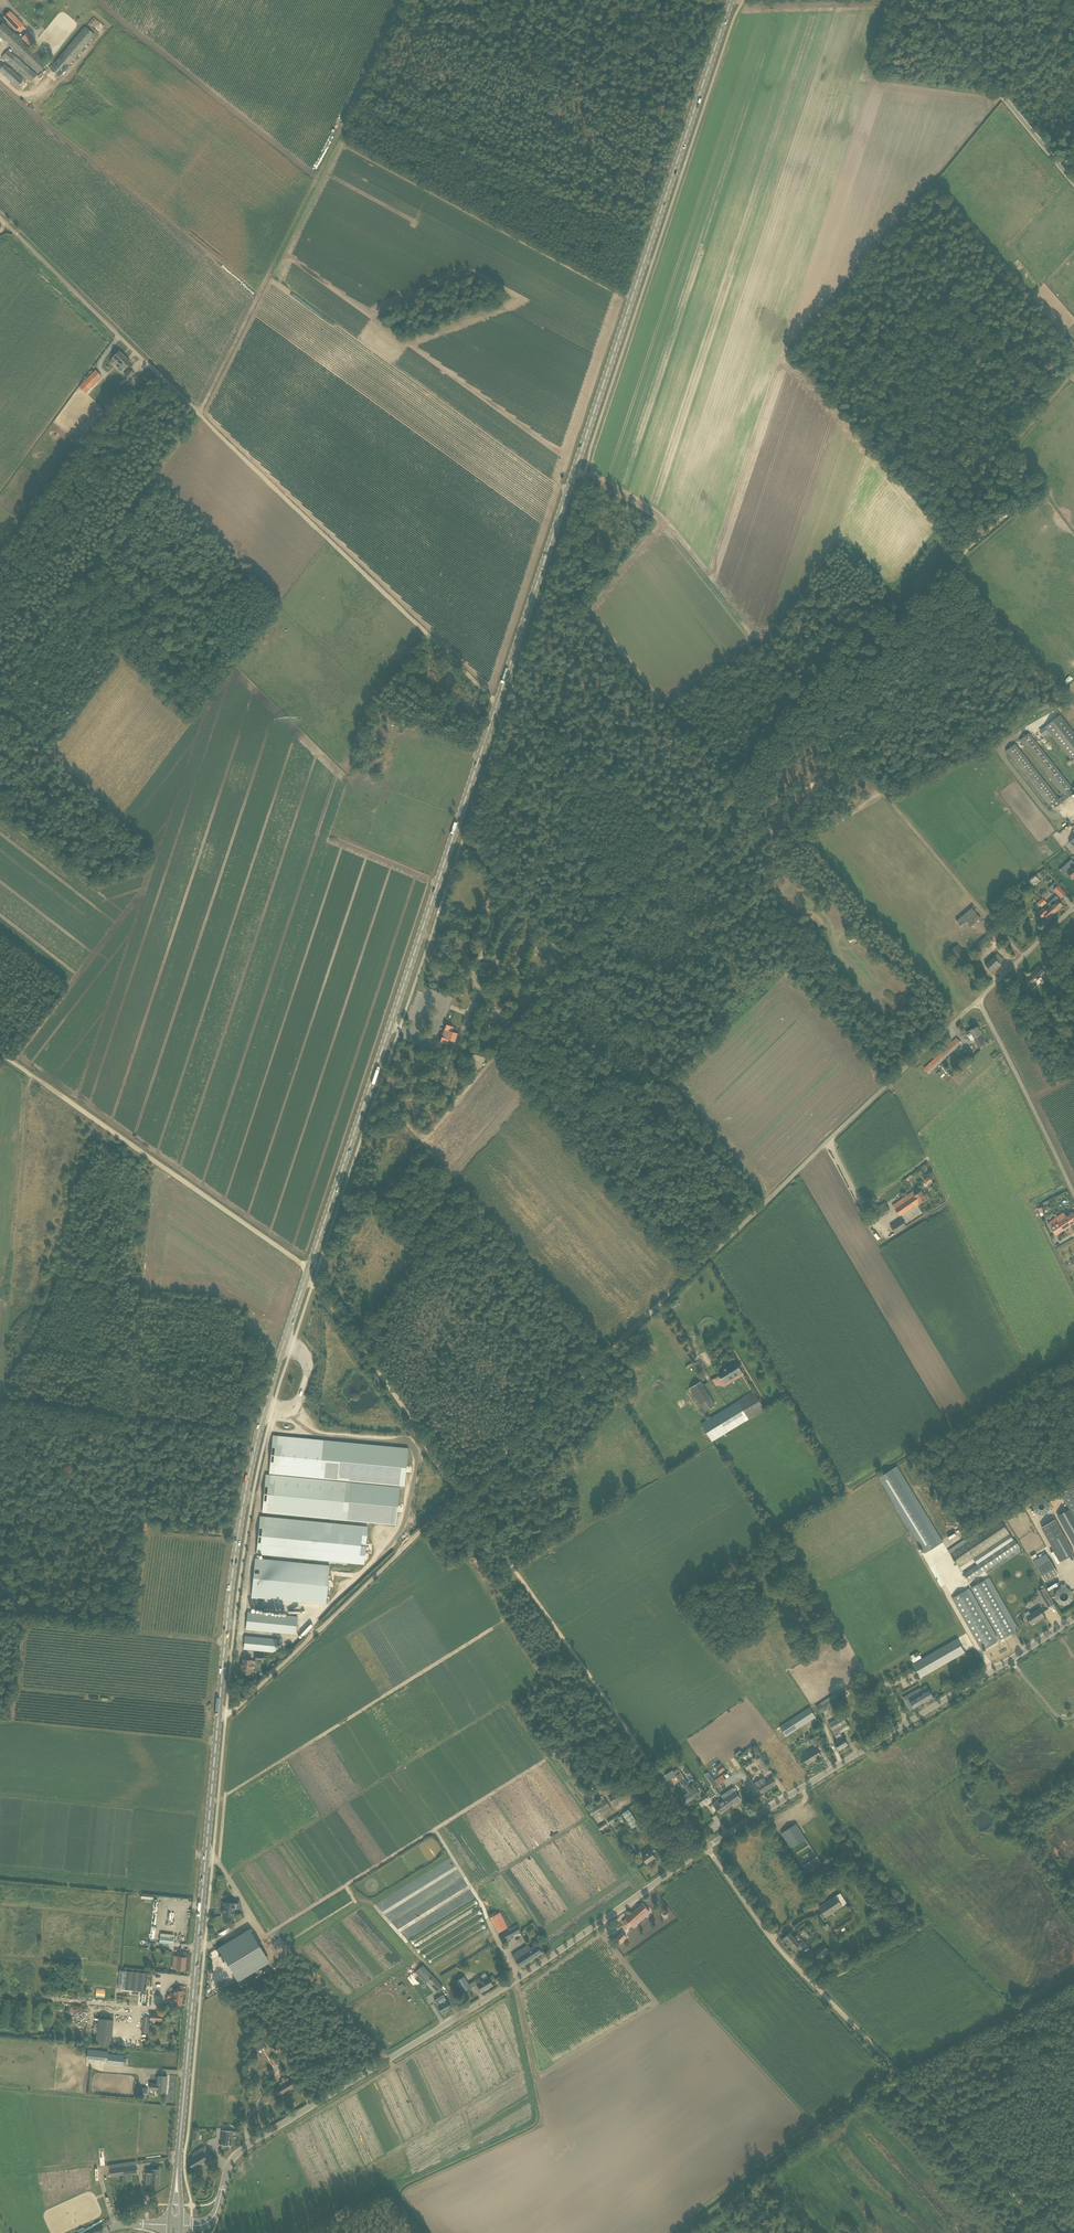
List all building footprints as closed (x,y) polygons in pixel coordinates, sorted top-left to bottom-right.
[(10,12),(4,17),(17,31),(18,30),(20,33),(25,28),(23,25),(22,24),(23,25),(21,27),(15,21),(17,19),(10,12)] [(0,26),(0,37),(38,73),(47,64),(3,23),(0,26)] [(95,35),(85,27),(50,69),(59,77),(95,35)] [(28,45),(33,40),(26,32),(20,38),(28,45)] [(2,58),(31,83),(37,76),(8,50),(2,58)] [(0,70),(0,72),(17,88),(23,81),(5,64),(0,70)] [(124,369),(130,363),(119,351),(112,358),(113,359),(111,361),(111,363),(113,365),(116,365),(118,363),(124,369)] [(129,379),(134,374),(129,369),(124,374),(129,379)] [(102,377),(95,371),(80,387),(86,393),(102,377)] [(1060,715),(1045,727),(1073,764),(1073,733),(1060,715)] [(1073,793),(1073,791),(1072,788),(1028,733),(1020,740),(1064,795),(1059,799),(1015,744),(1006,751),(1053,810),(1067,799),(1073,793)] [(1035,875),(1036,875),(1030,880),(1032,883),(1038,879),(1038,878),(1042,876),(1039,872),(1035,875)] [(1061,898),(1065,895),(1066,894),(1058,886),(1054,890),(1061,898)] [(1048,904),(1050,907),(1055,912),(1062,906),(1058,901),(1060,899),(1057,896),(1048,904)] [(1038,902),(1038,903),(1042,907),(1047,902),(1043,898),(1038,902)] [(972,907),(957,920),(961,925),(966,921),(968,924),(973,919),(975,922),(981,918),(972,907)] [(1048,919),(1055,912),(1050,907),(1046,911),(1044,909),(1041,911),(1037,914),(1042,919),(1045,916),(1048,919)] [(989,946),(994,942),(986,934),(981,938),(989,946)] [(957,944),(950,951),(960,962),(967,955),(957,944)] [(1002,950),(1001,951),(997,954),(996,953),(993,956),(987,962),(988,962),(987,963),(993,970),(994,969),(995,970),(1004,961),(1003,960),(1008,956),(1002,950)] [(1038,966),(1023,981),(1029,987),(1041,976),(1046,981),(1049,978),(1044,973),(1045,972),(1038,966)] [(446,1025),(446,1026),(440,1042),(454,1047),(454,1046),(447,1044),(449,1040),(455,1042),(458,1034),(451,1031),(453,1027),(460,1030),(446,1025)] [(974,1038),(981,1034),(977,1027),(970,1030),(971,1031),(966,1033),(968,1036),(972,1034),(974,1038)] [(961,1043),(957,1038),(925,1069),(929,1073),(961,1043)] [(485,1054),(482,1053),(476,1051),(474,1056),(483,1060),(485,1054)] [(913,1191),(908,1195),(893,1206),(900,1216),(919,1203),(920,1204),(927,1199),(921,1191),(916,1195),(913,1191)] [(875,1207),(879,1216),(890,1211),(885,1202),(875,1207)] [(1063,1230),(1073,1223),(1073,1214),(1073,1212),(1066,1217),(1064,1213),(1055,1218),(1063,1230)] [(1048,1223),(1056,1235),(1063,1230),(1055,1218),(1048,1223)] [(907,1226),(906,1226),(902,1219),(891,1226),(895,1234),(907,1226)] [(718,1373),(719,1375),(724,1384),(743,1373),(736,1362),(718,1373)] [(690,1388),(693,1394),(704,1411),(715,1405),(701,1382),(690,1388)] [(712,1441),(727,1432),(765,1409),(754,1391),(701,1424),(712,1441)] [(273,1435),(269,1473),(405,1486),(408,1448),(273,1435)] [(943,1542),(897,1466),(878,1477),(922,1549),(925,1553),(943,1542)] [(266,1474),(262,1512),(396,1525),(400,1487),(266,1474)] [(1061,1494),(1073,1516),(1073,1487),(1061,1494)] [(1050,1512),(1047,1498),(1032,1501),(1035,1515),(1050,1512)] [(1069,1510),(1059,1515),(1073,1543),(1073,1518),(1069,1510)] [(256,1554),(364,1564),(368,1526),(260,1516),(256,1554)] [(973,1558),(977,1565),(964,1574),(969,1581),(1020,1547),(1015,1539),(1014,1540),(1009,1533),(1001,1520),(950,1554),(959,1567),(973,1558)] [(1041,1527),(1042,1528),(1060,1561),(1073,1553),(1055,1520),(1041,1527)] [(326,1604),(330,1565),(255,1558),(251,1597),(326,1604)] [(1050,1560),(1037,1568),(1045,1581),(1058,1574),(1050,1560)] [(971,1588),(1001,1640),(1014,1632),(985,1580),(971,1588)] [(1071,1604),(1072,1588),(1066,1588),(1066,1584),(1061,1583),(1061,1589),(1055,1589),(1055,1603),(1071,1604)] [(1048,1607),(1054,1604),(1045,1588),(1039,1591),(1048,1607)] [(953,1598),(982,1650),(996,1642),(966,1590),(953,1598)] [(1026,1617),(1031,1625),(1044,1616),(1039,1609),(1026,1617)] [(248,1612),(246,1629),(295,1635),(297,1617),(248,1612)] [(921,1678),(921,1677),(971,1648),(963,1635),(913,1663),(921,1678)] [(245,1636),(244,1649),(276,1652),(278,1639),(245,1636)] [(913,1662),(921,1657),(918,1651),(910,1656),(913,1662)] [(263,1654),(255,1653),(255,1660),(262,1661),(263,1654)] [(252,1660),(243,1659),(241,1673),(251,1674),(252,1660)] [(910,1710),(921,1704),(933,1697),(929,1689),(923,1693),(920,1688),(903,1698),(910,1710)] [(821,1713),(822,1713),(845,1698),(840,1690),(816,1706),(821,1713)] [(809,1707),(780,1727),(786,1736),(816,1717),(809,1707)] [(841,1733),(850,1727),(847,1721),(846,1721),(843,1716),(829,1725),(832,1730),(836,1736),(837,1735),(840,1740),(835,1743),(839,1750),(848,1744),(844,1738),(841,1733)] [(803,1757),(807,1764),(821,1756),(816,1748),(803,1757)] [(764,1762),(763,1763),(760,1758),(757,1760),(765,1773),(769,1770),(764,1762)] [(707,1777),(715,1787),(718,1785),(715,1780),(711,1774),(707,1777)] [(726,1779),(722,1775),(715,1780),(718,1785),(726,1779)] [(756,1782),(762,1792),(776,1784),(772,1778),(766,1782),(763,1778),(756,1782)] [(684,1805),(689,1801),(695,1798),(697,1801),(701,1798),(700,1795),(701,1795),(696,1787),(695,1788),(693,1784),(686,1789),(688,1793),(685,1795),(680,1798),(684,1805)] [(628,1795),(633,1792),(629,1786),(625,1788),(628,1795)] [(731,1806),(740,1799),(734,1788),(722,1797),(724,1800),(726,1803),(728,1802),(731,1806)] [(608,1797),(611,1803),(626,1796),(625,1792),(623,1793),(622,1790),(608,1797)] [(612,1810),(606,1799),(588,1810),(592,1816),(600,1812),(601,1814),(608,1810),(609,1812),(612,1810)] [(720,1814),(731,1806),(728,1802),(726,1803),(724,1800),(721,1802),(718,1799),(712,1804),(720,1814)] [(622,1814),(632,1828),(639,1824),(629,1809),(622,1814)] [(646,1818),(641,1812),(640,1810),(637,1812),(643,1820),(646,1818)] [(781,1833),(784,1838),(790,1847),(805,1838),(796,1824),(781,1833)] [(656,1851),(653,1847),(649,1850),(650,1851),(642,1857),(647,1863),(655,1857),(652,1853),(656,1851)] [(641,1860),(637,1853),(631,1856),(636,1864),(641,1860)] [(821,1863),(817,1856),(802,1866),(806,1872),(821,1863)] [(826,1917),(843,1906),(836,1896),(824,1904),(828,1909),(823,1913),(826,1917)] [(238,1909),(238,1904),(239,1903),(224,1902),(223,1907),(224,1907),(224,1910),(223,1910),(222,1916),(228,1917),(228,1916),(234,1916),(234,1908),(238,1909)] [(648,1910),(643,1904),(626,1919),(623,1922),(627,1927),(631,1924),(632,1925),(648,1910)] [(508,1927),(500,1912),(490,1917),(498,1932),(508,1927)] [(510,1930),(499,1936),(502,1941),(520,1931),(516,1925),(509,1929),(510,1930)] [(261,1948),(249,1929),(218,1947),(230,1966),(261,1948)] [(622,1932),(615,1939),(619,1944),(627,1937),(622,1932)] [(798,1946),(801,1949),(806,1944),(797,1934),(794,1937),(790,1932),(783,1938),(793,1950),(798,1946)] [(823,1942),(813,1951),(819,1958),(830,1950),(823,1942)] [(512,1955),(520,1967),(541,1953),(537,1945),(530,1949),(528,1945),(512,1955)] [(185,1970),(187,1952),(178,1951),(178,1956),(174,1956),(173,1961),(177,1961),(176,1969),(185,1970)] [(144,1991),(146,1973),(120,1970),(118,1988),(144,1991)] [(433,1976),(430,1973),(425,1978),(428,1981),(437,1991),(442,1986),(433,1976)] [(471,1987),(468,1982),(464,1976),(456,1981),(463,1992),(471,1987)] [(481,1977),(475,1980),(481,1991),(492,1985),(488,1977),(483,1980),(481,1977)] [(182,2004),(184,1986),(177,1985),(176,1990),(174,1990),(174,1994),(168,1993),(168,1998),(174,1998),(173,2004),(182,2004)] [(437,2004),(442,2013),(451,2007),(445,1999),(441,2001),(438,1997),(435,2000),(437,2004)] [(162,2014),(160,2014),(151,2013),(150,2020),(162,2021),(162,2014)] [(96,2043),(112,2044),(114,2020),(98,2018),(96,2043)] [(262,2040),(254,2045),(259,2053),(267,2049),(262,2040)] [(87,2058),(107,2060),(108,2054),(108,2051),(88,2049),(87,2058)] [(124,2056),(122,2055),(123,2053),(117,2053),(117,2055),(108,2054),(107,2060),(107,2063),(123,2064),(124,2056)] [(157,2092),(166,2093),(167,2077),(158,2076),(157,2084),(150,2083),(150,2089),(157,2090),(157,2092)] [(280,2095),(293,2086),(290,2080),(289,2080),(288,2078),(285,2079),(284,2077),(282,2078),(283,2080),(279,2083),(281,2086),(276,2089),(280,2095)] [(148,2088),(138,2086),(137,2096),(147,2097),(148,2088)] [(232,2135),(233,2136),(235,2136),(236,2131),(232,2131),(222,2130),(221,2144),(231,2145),(232,2135)] [(207,2159),(211,2157),(205,2146),(192,2154),(194,2157),(188,2161),(192,2168),(207,2160),(207,2159)] [(110,2176),(117,2175),(137,2173),(136,2161),(109,2165),(110,2176)] [(151,2174),(151,2183),(159,2184),(160,2170),(152,2169),(151,2170),(147,2170),(147,2174),(151,2174)]
